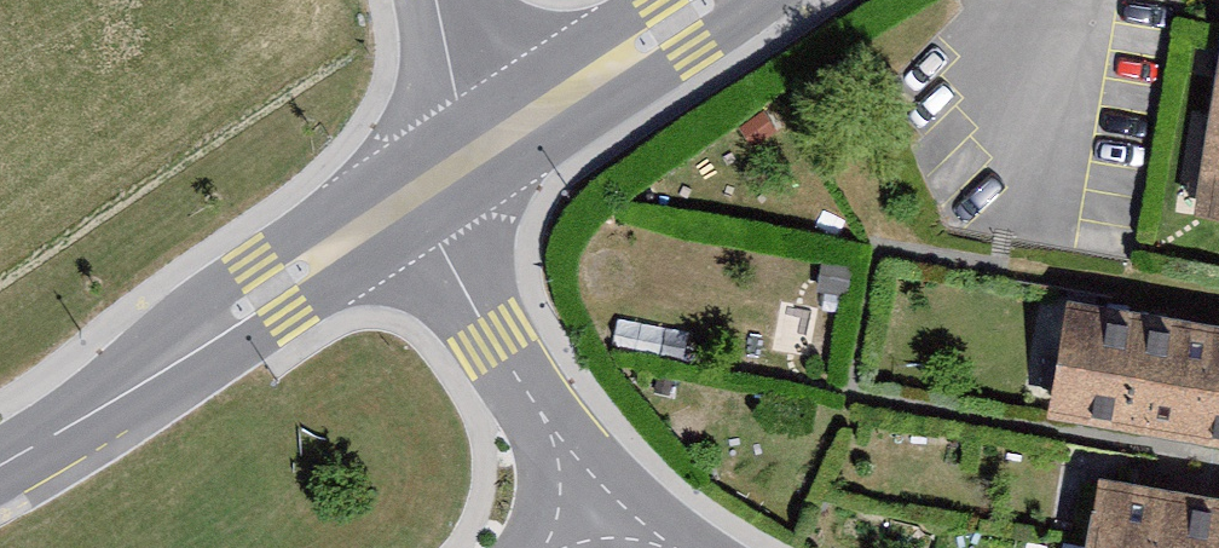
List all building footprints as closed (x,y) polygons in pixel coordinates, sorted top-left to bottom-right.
[(1197,215),(1218,218),(1218,87),(1197,215)] [(1072,305),(1051,417),(1218,447),(1218,331),(1072,305)] [(1102,484),(1091,547),(1218,547),(1218,505),(1102,484)]
